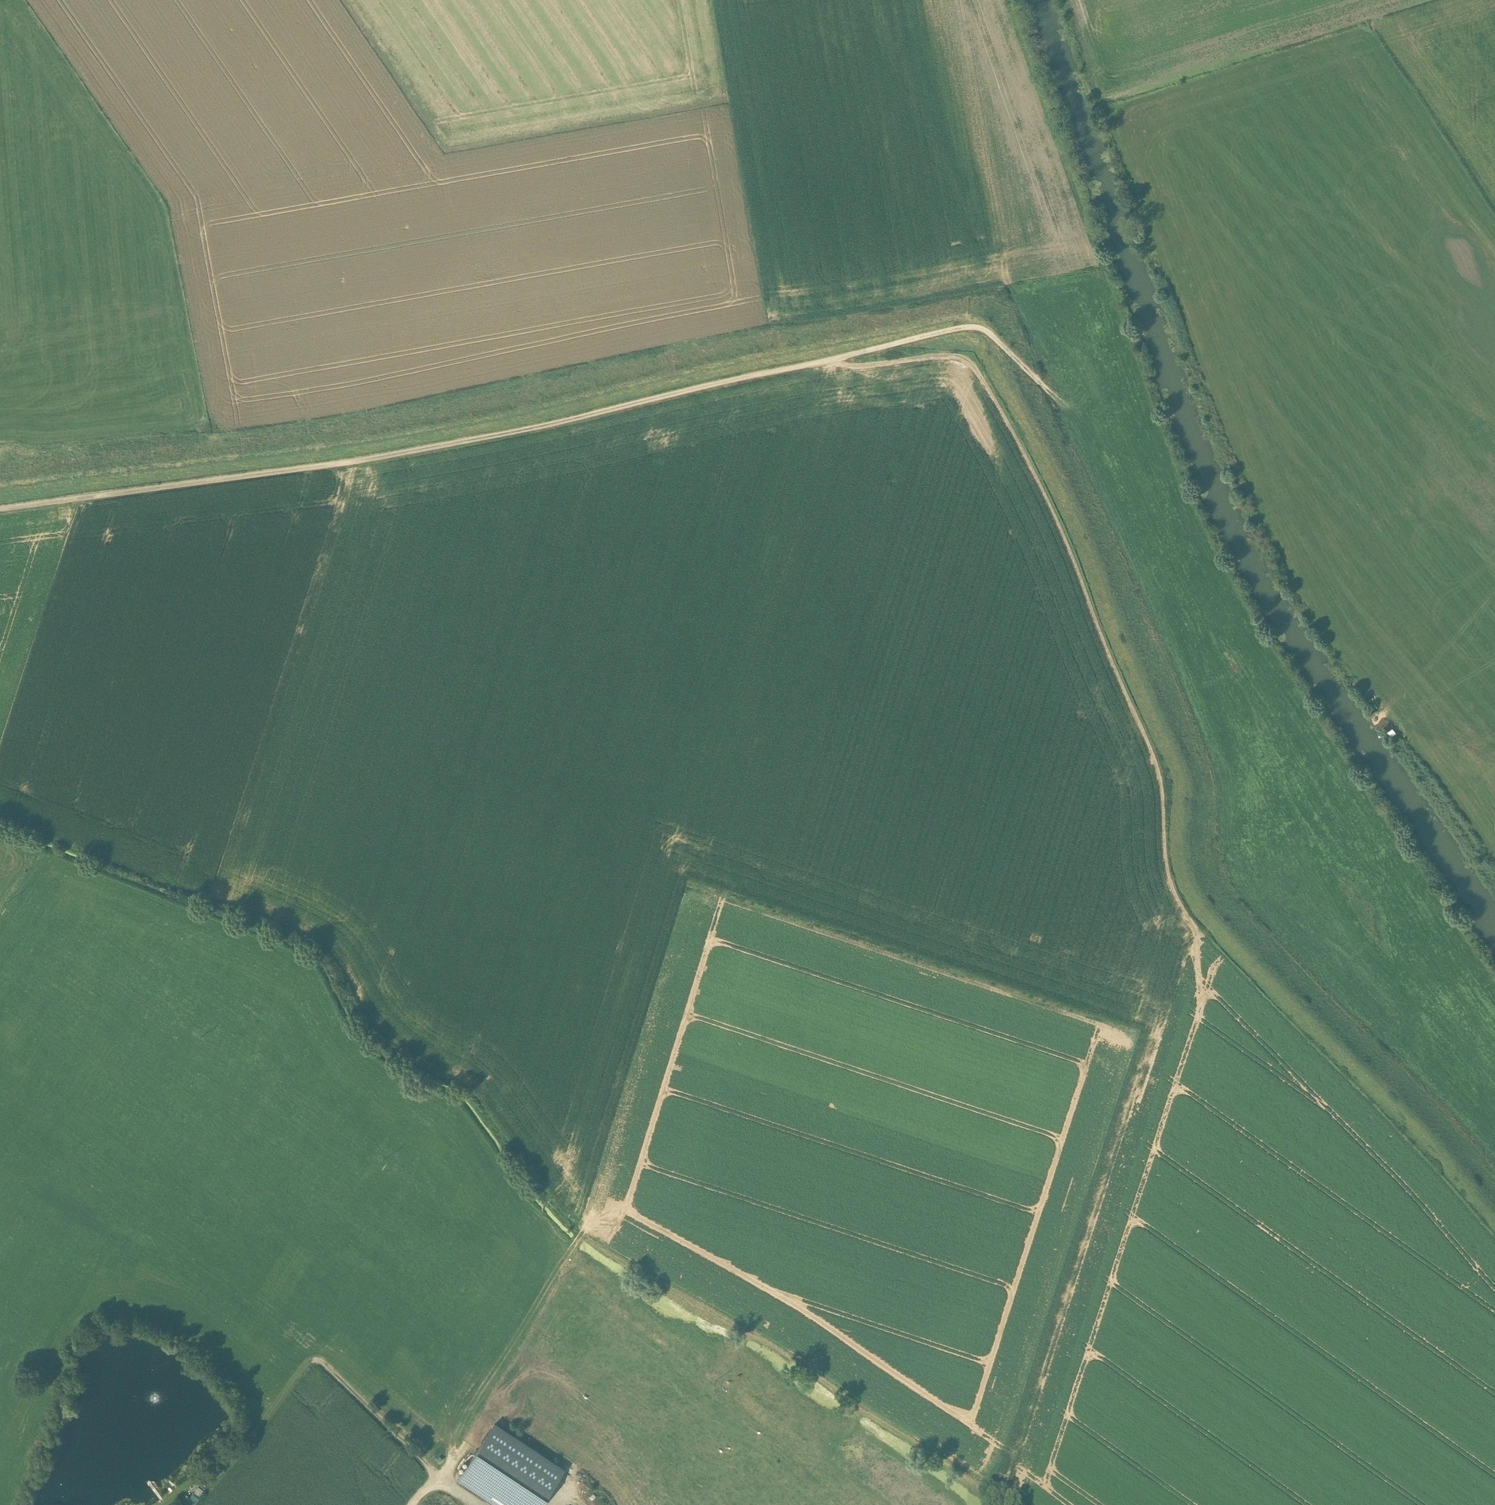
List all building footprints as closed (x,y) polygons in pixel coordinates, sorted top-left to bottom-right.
[(459,1477),(501,1504),(540,1504),(564,1470),(496,1424),(459,1477)]
